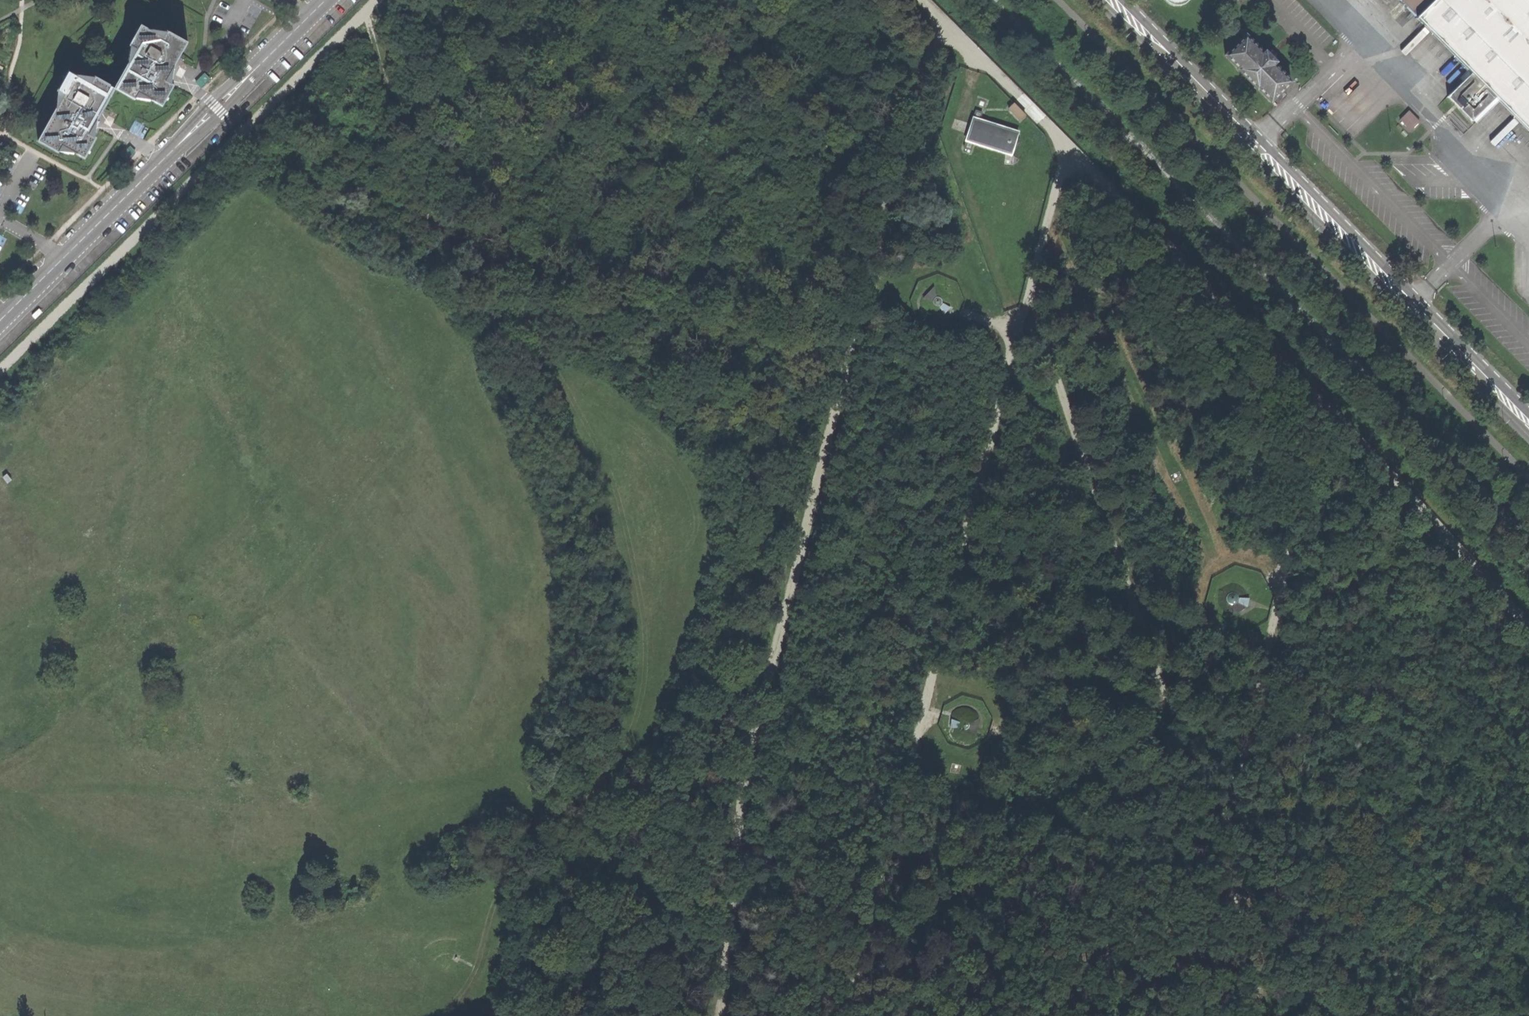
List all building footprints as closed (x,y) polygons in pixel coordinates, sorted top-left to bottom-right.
[(1470,73),(1446,96),(1447,97),(1449,95),(1455,102),(1457,101),(1460,105),(1458,107),(1471,121),(1494,98),(1528,133),(1528,0),(1398,0),(1470,73)] [(136,50),(114,88),(136,101),(140,94),(161,106),(172,86),(165,81),(168,74),(186,43),(166,32),(162,37),(141,26),(129,46),(136,50)] [(1269,101),(1291,79),(1273,60),(1277,56),(1266,46),(1262,48),(1244,32),(1222,54),(1237,69),(1236,71),(1245,80),(1255,89),(1257,88),(1269,101)] [(99,116),(114,88),(93,77),(90,83),(68,71),(57,92),(63,95),(38,141),(58,152),(62,146),(84,158),(94,138),(88,134),(95,122),(99,116)] [(1021,122),(1028,116),(1017,103),(1011,110),(1021,122)] [(970,143),(1008,154),(1012,143),(1016,144),(1017,138),(1014,137),(1015,132),(977,119),(978,111),(973,109),(963,140),(962,147),(966,149),(970,143)] [(1408,110),(1399,119),(1410,130),(1419,121),(1408,110)]
